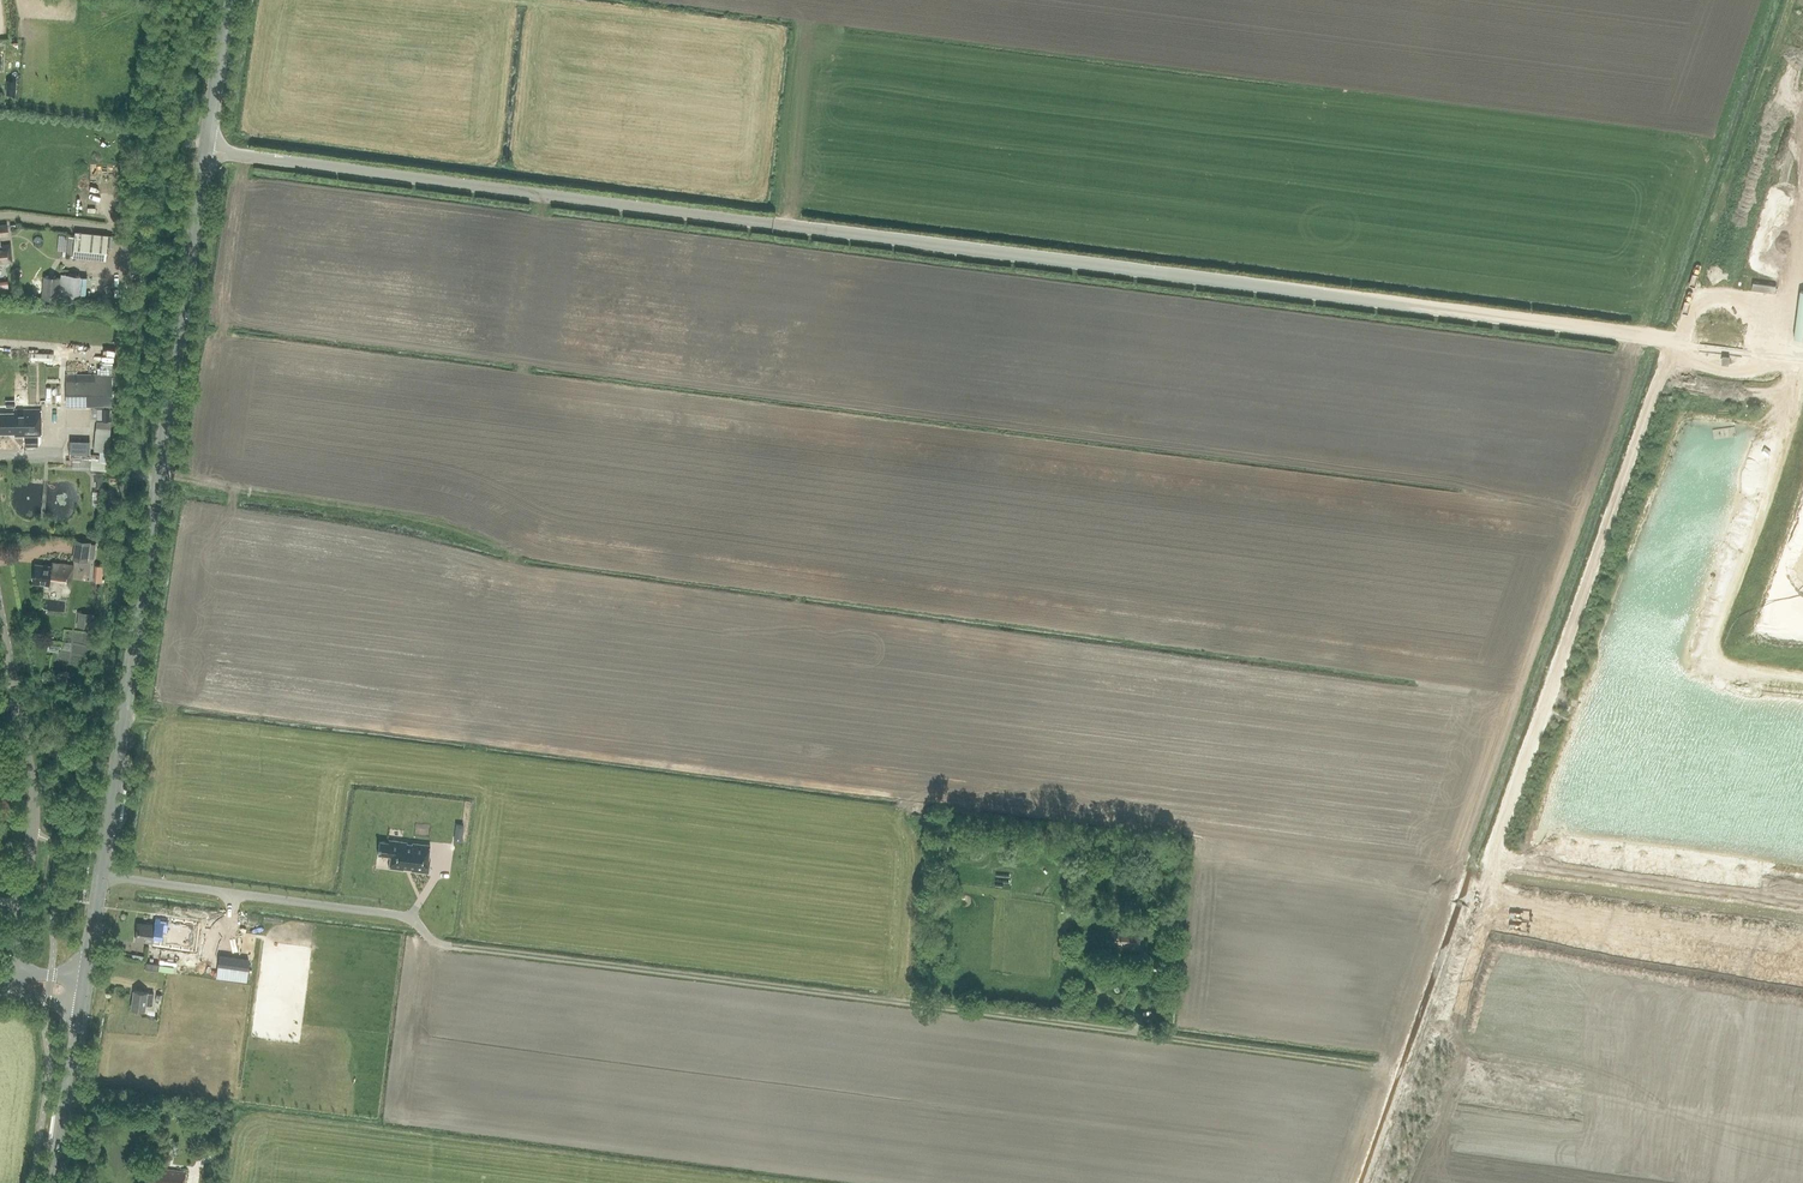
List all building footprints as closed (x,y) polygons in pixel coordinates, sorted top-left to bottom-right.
[(16,94),(17,82),(8,81),(7,94),(16,94)] [(13,263),(11,246),(2,247),(1,237),(8,236),(7,225),(0,226),(0,264),(13,263)] [(115,248),(116,236),(76,232),(75,237),(69,237),(67,255),(108,259),(109,247),(115,248)] [(42,298),(59,300),(61,278),(44,277),(42,298)] [(9,290),(8,280),(0,281),(0,291),(9,290)] [(1752,289),(1777,291),(1777,283),(1753,281),(1752,289)] [(1800,290),(1794,337),(1802,339),(1802,291),(1800,290)] [(54,361),(54,352),(31,351),(31,360),(54,361)] [(33,364),(33,402),(58,402),(58,386),(48,386),(48,364),(33,364)] [(66,374),(66,407),(113,406),(112,374),(66,374)] [(110,421),(110,409),(93,409),(93,421),(96,421),(110,421)] [(15,411),(15,413),(0,414),(0,434),(16,434),(16,437),(42,437),(41,411),(15,411)] [(110,421),(96,421),(93,449),(102,450),(101,461),(107,461),(112,421),(110,421)] [(70,439),(70,452),(91,452),(91,439),(70,439)] [(78,541),(76,559),(88,561),(90,542),(78,541)] [(70,592),(73,566),(55,564),(54,567),(36,564),(34,584),(50,586),(50,589),(70,592)] [(96,564),(96,580),(103,580),(104,564),(96,564)] [(79,612),(77,624),(81,624),(81,627),(91,628),(93,614),(79,612)] [(380,841),(378,854),(391,856),(389,868),(429,873),(431,859),(429,859),(430,845),(389,839),(389,842),(380,841)] [(197,953),(201,924),(168,920),(167,921),(162,921),(163,919),(157,918),(156,925),(139,923),(137,941),(154,943),(153,947),(197,953)] [(242,927),(241,938),(257,939),(258,928),(242,927)] [(1140,950),(1143,929),(1118,927),(1118,931),(1107,929),(1105,944),(1120,945),(1119,948),(1140,950)] [(249,959),(220,956),(219,965),(247,969),(249,959)] [(159,971),(160,964),(147,963),(146,969),(159,971)] [(153,1006),(154,994),(148,993),(148,992),(135,991),(132,1008),(146,1010),(147,1005),(153,1006)] [(284,1005),(283,1011),(293,1013),(296,996),(276,993),(274,1004),(284,1005)] [(186,1171),(162,1169),(162,1170),(156,1170),(156,1171),(147,1170),(146,1182),(185,1182),(186,1171)]
